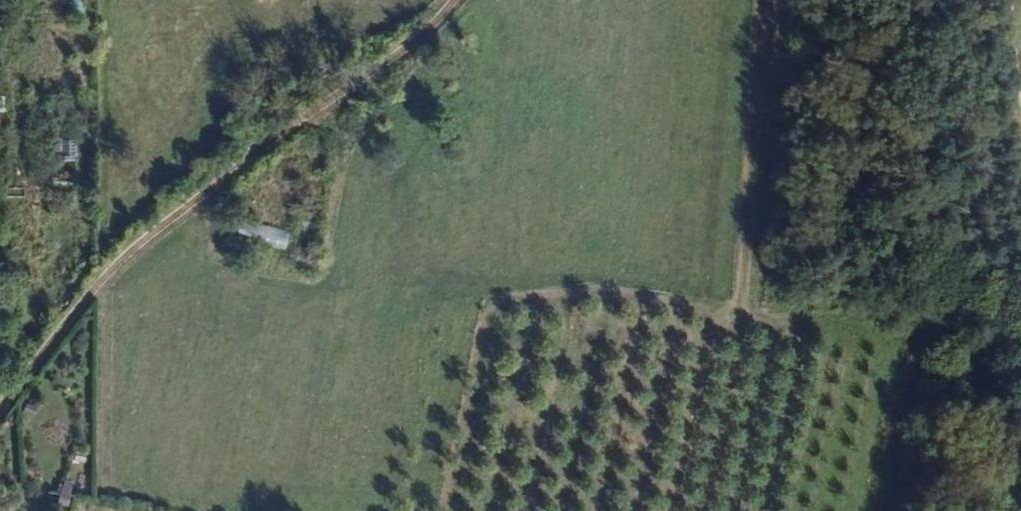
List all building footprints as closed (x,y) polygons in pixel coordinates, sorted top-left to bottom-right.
[(240,220),(235,236),(283,248),(288,232),(240,220)]
